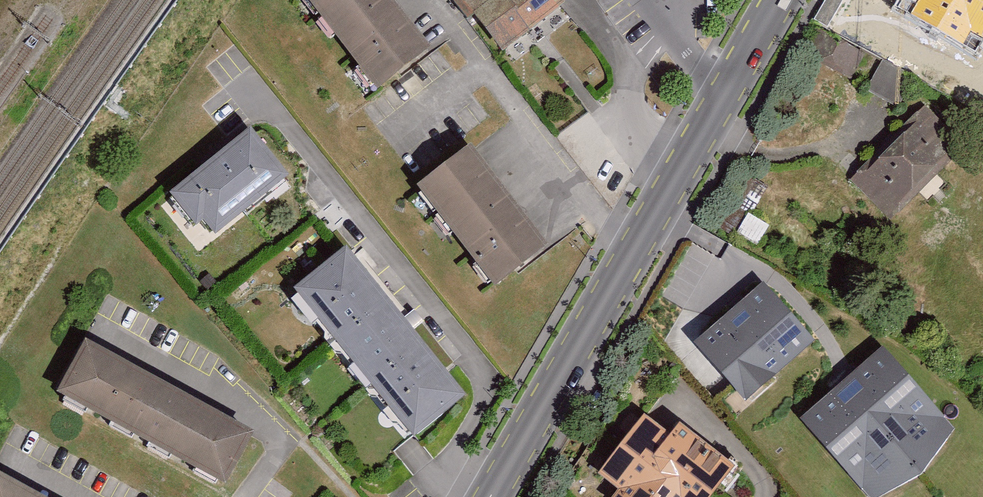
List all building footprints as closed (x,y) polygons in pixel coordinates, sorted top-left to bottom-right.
[(377,87),(431,46),(396,0),(311,0),(377,87)] [(459,5),(472,22),(482,15),(508,49),(563,7),(557,0),(513,0),(509,3),(507,0),(465,0),(459,5)] [(812,22),(827,30),(845,0),(825,0),(812,22)] [(911,14),(963,44),(970,31),(982,38),(982,0),(918,0),(919,0),(911,14)] [(867,57),(825,35),(811,61),(852,83),(867,57)] [(885,61),(867,91),(897,109),(915,78),(885,61)] [(927,109),(855,185),(893,221),(965,146),(927,109)] [(180,192),(214,237),(295,175),(261,130),(180,192)] [(471,143),(416,184),(493,285),(548,244),(471,143)] [(302,288),(417,434),(470,393),(354,247),(302,288)] [(694,341),(745,399),(814,339),(763,280),(694,341)] [(86,339),(57,391),(225,483),(254,430),(86,339)] [(801,417),(871,496),(875,496),(921,471),(955,426),(884,345),(801,417)] [(608,496),(713,496),(737,465),(678,421),(670,432),(643,412),(597,472),(616,486),(608,496)] [(0,471),(0,496),(48,496),(0,471)]
